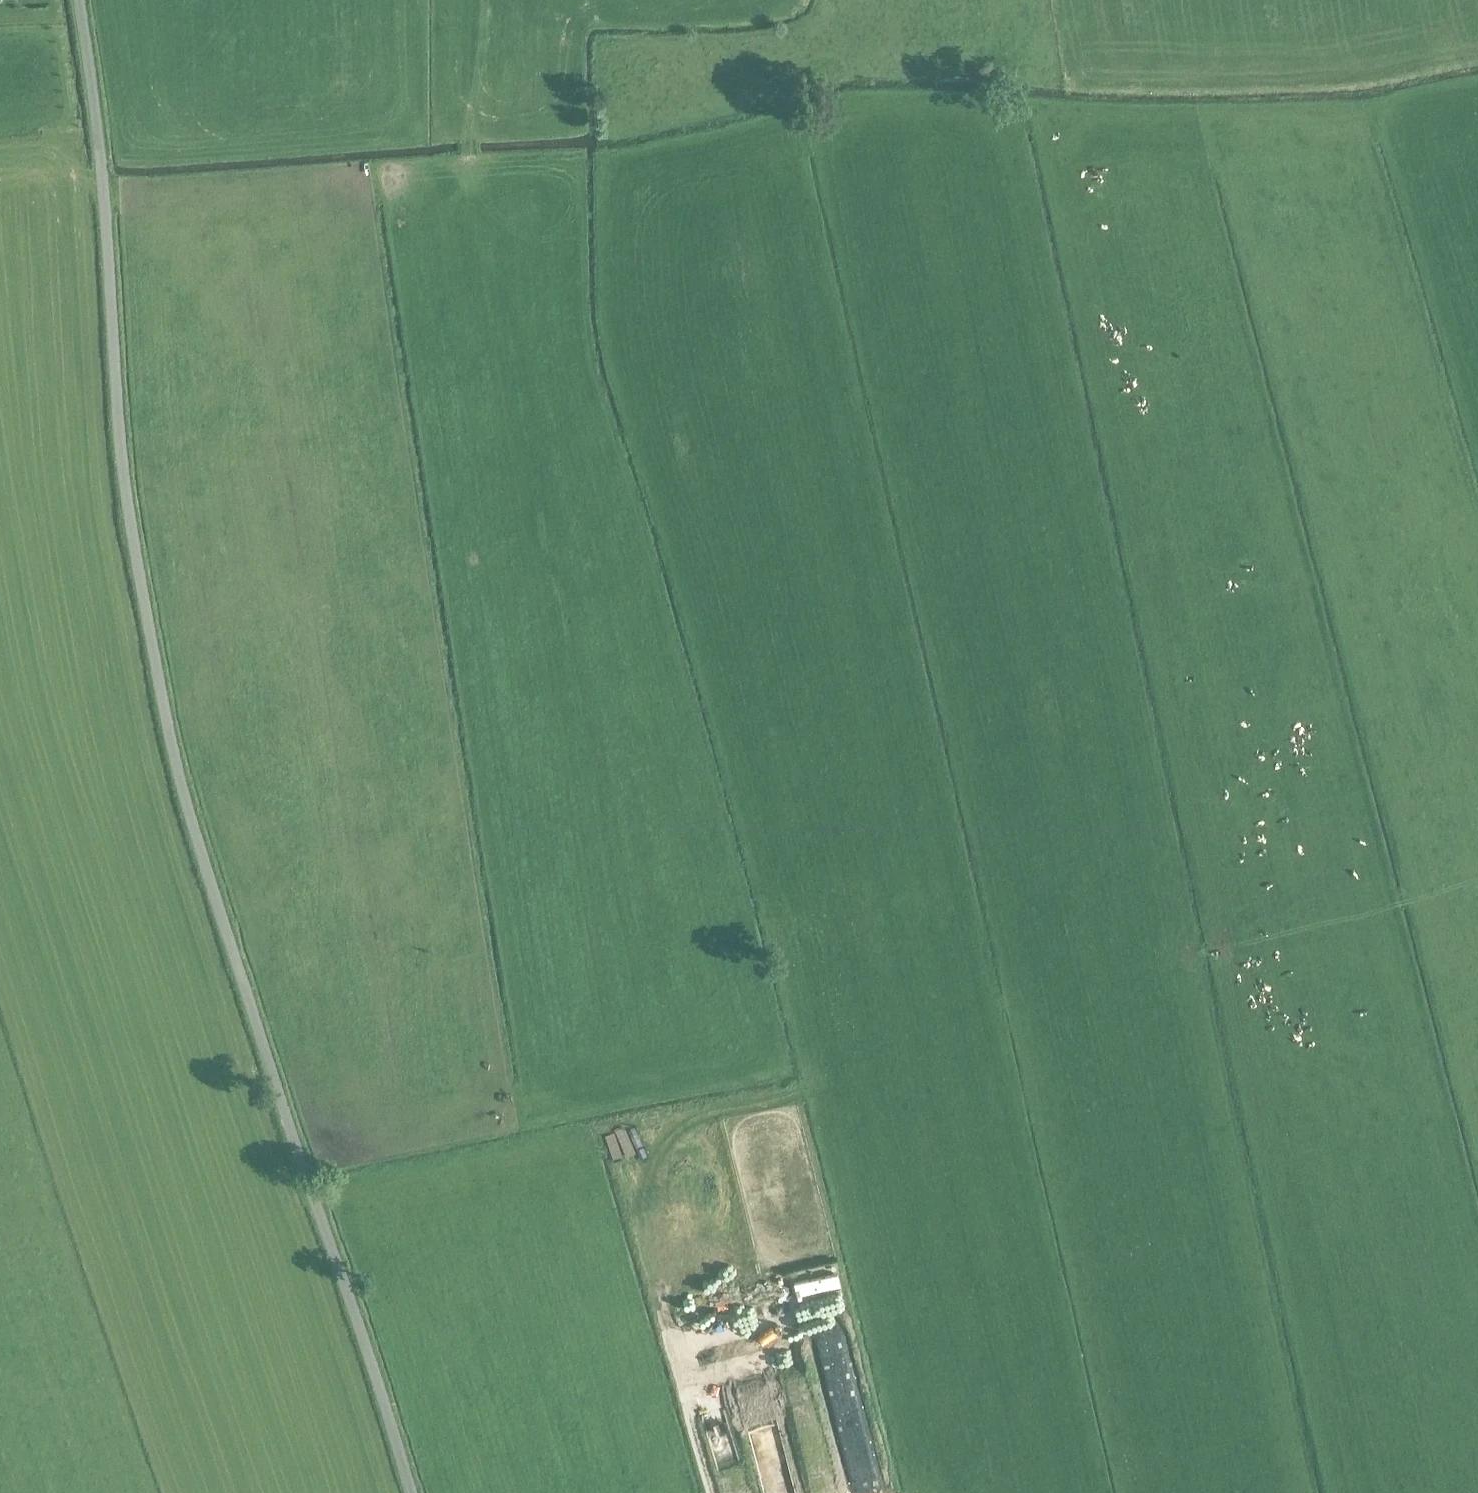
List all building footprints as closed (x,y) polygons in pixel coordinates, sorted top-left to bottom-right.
[(788,1276),(758,1279),(759,1288),(789,1285),(788,1276)] [(850,1392),(844,1348),(830,1349),(826,1317),(807,1320),(818,1396),(850,1392)] [(805,1384),(782,1385),(784,1414),(807,1412),(805,1384)] [(826,1401),(844,1489),(874,1483),(859,1411),(856,1411),(853,1395),(826,1401)] [(717,1403),(696,1408),(718,1492),(740,1492),(717,1403)]
